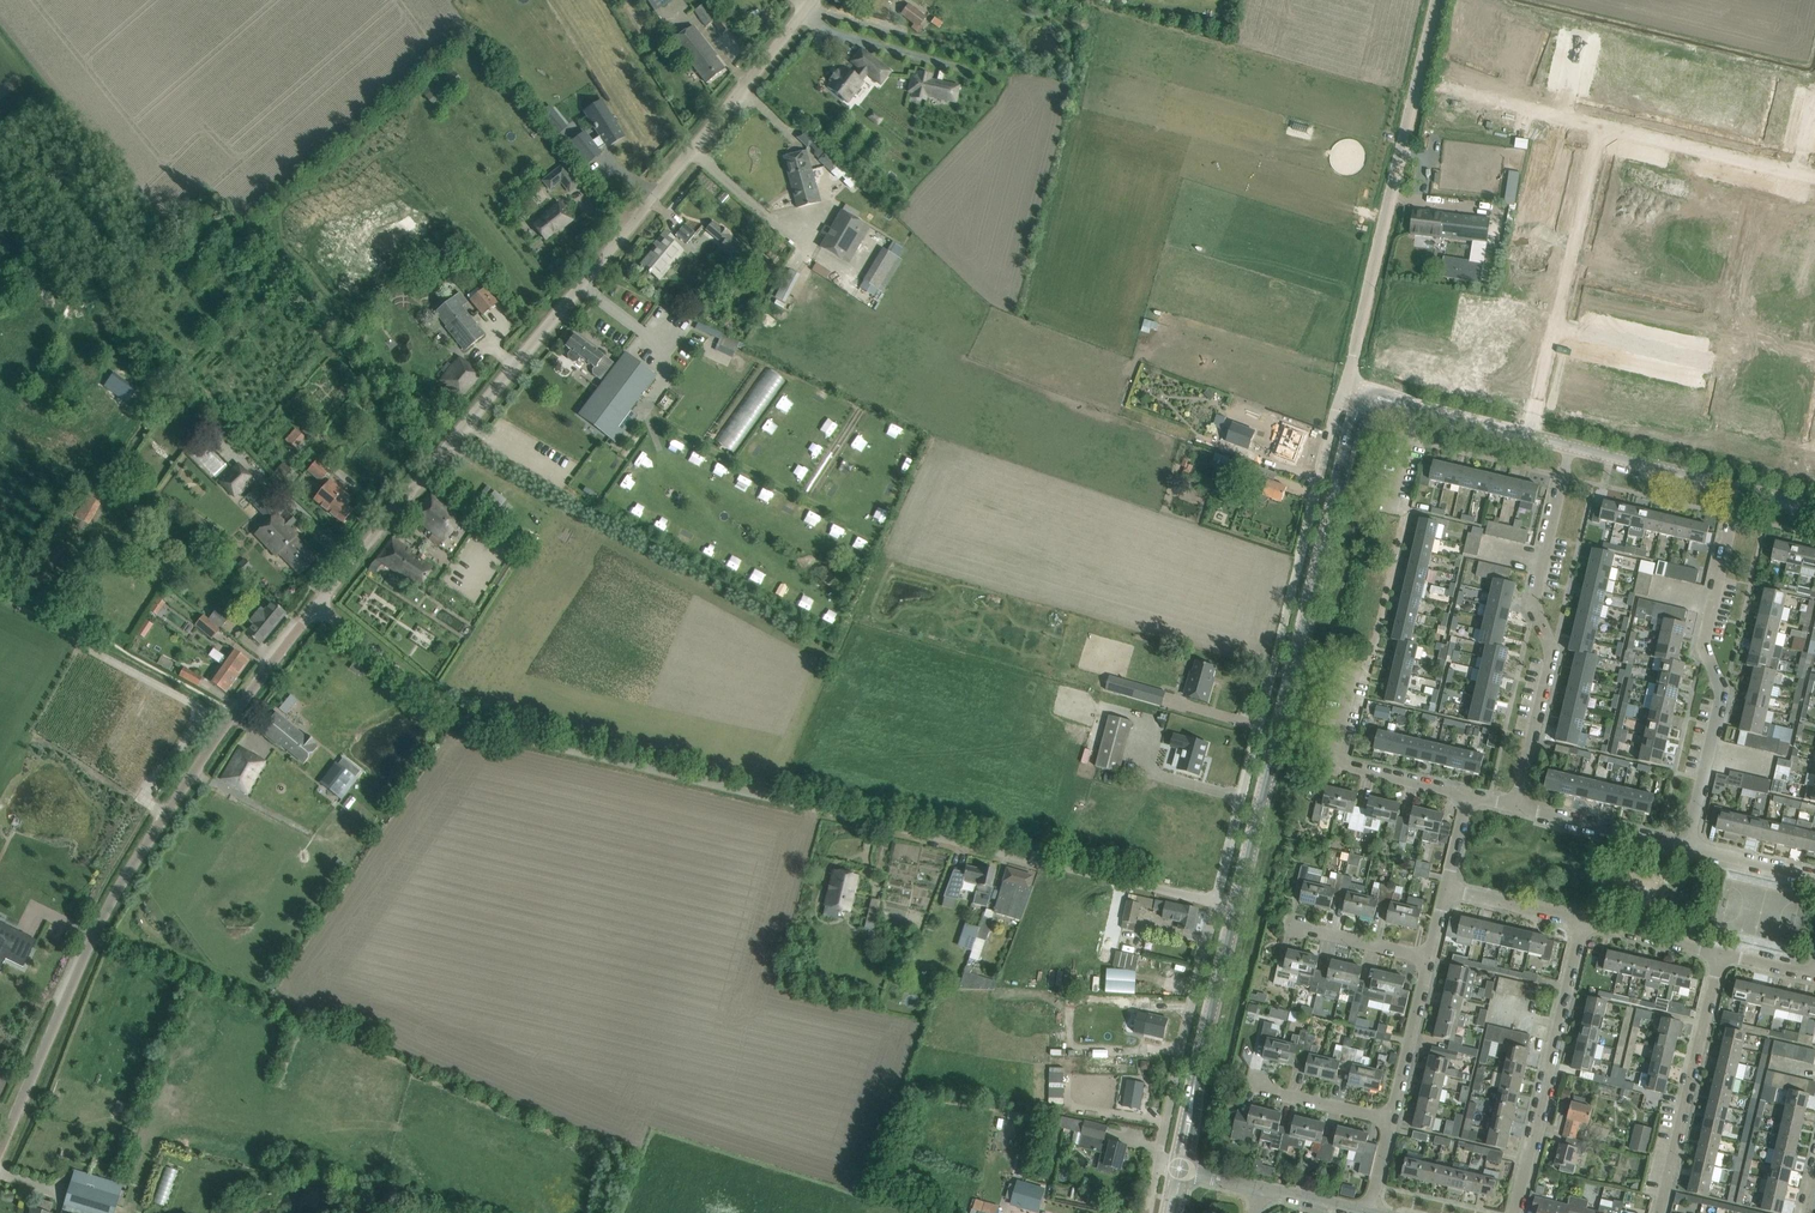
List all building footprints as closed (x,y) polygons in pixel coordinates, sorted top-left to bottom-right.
[(713,21),(722,35),(731,28),(719,11),(712,15),(704,4),(695,11),(706,27),(713,21)] [(898,4),(893,24),(898,25),(896,33),(931,42),(938,15),(898,4)] [(694,26),(673,41),(699,74),(707,84),(725,70),(712,52),(713,51),(704,40),(694,26)] [(843,66),(839,72),(837,70),(834,74),(829,80),(831,81),(827,87),(847,103),(864,82),(862,80),(867,74),(879,83),(889,70),(861,49),(851,62),(859,68),(854,74),(843,66)] [(917,77),(912,76),(908,91),(955,102),(959,86),(929,79),(930,74),(919,72),(917,77)] [(605,108),(589,118),(600,136),(591,142),(584,132),(571,142),(587,163),(600,153),(598,150),(606,145),(607,147),(623,137),(605,108)] [(805,133),(802,131),(796,138),(807,148),(814,141),(805,133)] [(811,169),(806,151),(783,157),(788,175),(811,169)] [(832,158),(826,152),(819,160),(824,166),(832,158)] [(838,165),(831,172),(839,180),(842,177),(846,181),(843,184),(850,191),(858,183),(838,165)] [(577,185),(562,166),(543,181),(550,189),(560,181),(569,191),(577,185)] [(821,202),(811,169),(788,175),(797,208),(821,202)] [(1516,206),(1520,173),(1515,172),(1511,205),(1516,206)] [(558,203),(546,213),(547,214),(533,225),(545,239),(558,229),(559,230),(572,220),(558,203)] [(1487,243),(1490,219),(1415,210),(1412,234),(1487,243)] [(842,260),(858,233),(865,236),(870,227),(841,211),(831,228),(825,225),(821,233),(826,236),(820,247),(842,260)] [(706,230),(712,234),(718,227),(713,222),(706,230)] [(687,244),(696,233),(685,224),(676,234),(687,244)] [(677,259),(684,251),(671,241),(674,238),(665,231),(654,244),(658,247),(650,257),(649,255),(641,264),(649,271),(648,272),(650,273),(651,272),(660,280),(667,272),(670,268),(669,267),(669,266),(668,266),(675,257),(677,259)] [(738,263),(747,251),(728,235),(722,242),(718,246),(738,263)] [(1445,258),(1442,275),(1481,281),(1484,265),(1487,243),(1473,241),(1469,262),(1445,258)] [(775,245),(767,254),(774,260),(781,250),(775,245)] [(874,296),(897,258),(883,250),(860,288),(874,296)] [(464,270),(471,277),(476,272),(469,265),(464,270)] [(478,287),(467,296),(470,300),(475,306),(483,315),(498,303),(490,293),(485,287),(481,291),(478,287)] [(460,293),(450,300),(435,312),(447,326),(446,327),(465,351),(484,335),(462,307),(468,303),(460,293)] [(615,365),(603,356),(574,335),(566,346),(571,350),(568,355),(568,359),(573,362),(577,361),(580,356),(595,368),(593,371),(593,375),(603,382),(579,415),(609,438),(655,376),(625,353),(615,365)] [(719,341),(717,346),(734,354),(737,348),(739,343),(722,335),(719,341)] [(481,374),(472,366),(460,356),(440,379),(461,397),(481,374)] [(1210,390),(1205,395),(1212,402),(1217,397),(1210,390)] [(665,396),(659,404),(663,407),(669,399),(665,396)] [(434,400),(426,407),(431,413),(439,406),(434,400)] [(1232,424),(1225,442),(1248,450),(1254,432),(1232,424)] [(285,440),(295,449),(306,437),(296,428),(288,437),(286,435),(284,437),(286,439),(285,440)] [(1297,463),(1307,436),(1287,429),(1278,456),(1297,463)] [(184,444),(190,450),(196,444),(191,438),(184,444)] [(1216,454),(1214,461),(1227,466),(1230,459),(1216,454)] [(1185,459),(1182,467),(1186,468),(1184,472),(1191,475),(1194,467),(1188,465),(1189,460),(1185,459)] [(350,497),(340,489),(326,477),(330,472),(316,461),(307,471),(325,486),(314,500),(343,523),(353,510),(344,503),(350,497)] [(1258,477),(1261,467),(1243,461),(1240,470),(1258,477)] [(1445,483),(1450,465),(1434,461),(1430,480),(1445,483)] [(273,474),(281,481),(291,470),(283,462),(273,474)] [(219,482),(236,499),(256,480),(238,463),(219,482)] [(1424,464),(1422,471),(1431,473),(1433,466),(1424,464)] [(1460,487),(1465,468),(1450,465),(1445,483),(1460,487)] [(1475,490),(1479,472),(1465,468),(1460,487),(1475,490)] [(1490,494),(1494,475),(1479,472),(1475,490),(1490,494)] [(1505,497),(1509,479),(1494,475),(1490,494),(1505,497)] [(1282,502),(1287,487),(1276,483),(1269,481),(1269,480),(1261,478),(1257,489),(1260,490),(1256,500),(1264,503),(1270,498),(1282,502)] [(1520,501),(1524,482),(1509,479),(1505,497),(1520,501)] [(1535,505),(1540,486),(1524,482),(1520,501),(1535,505)] [(257,487),(246,498),(269,522),(256,536),(269,549),(276,556),(280,553),(300,574),(316,558),(296,538),(298,536),(289,527),(296,521),(290,515),(284,522),(276,515),(280,511),(257,487)] [(495,491),(479,510),(492,522),(509,503),(495,491)] [(413,515),(413,516),(422,523),(436,534),(431,539),(439,546),(444,541),(462,519),(440,501),(431,494),(413,515)] [(76,515),(90,523),(101,504),(87,495),(76,515)] [(1616,523),(1620,505),(1604,501),(1603,508),(1596,507),(1592,522),(1600,523),(1601,520),(1616,523)] [(1631,527),(1635,508),(1620,505),(1616,523),(1631,527)] [(1644,538),(1645,530),(1650,512),(1635,508),(1631,527),(1629,535),(1644,538)] [(1660,534),(1665,515),(1650,512),(1645,530),(1660,534)] [(1676,537),(1680,519),(1665,515),(1660,534),(1676,537)] [(1436,539),(1439,523),(1421,519),(1417,535),(1436,539)] [(1690,541),(1695,522),(1680,519),(1676,537),(1690,541)] [(1492,537),(1496,523),(1489,521),(1485,535),(1492,537)] [(1705,544),(1710,526),(1695,522),(1690,541),(1705,544)] [(1499,538),(1502,524),(1496,523),(1492,537),(1499,538)] [(1506,540),(1509,526),(1502,524),(1499,538),(1506,540)] [(1512,541),(1515,527),(1509,526),(1506,540),(1512,541)] [(1519,543),(1522,529),(1515,527),(1512,541),(1519,543)] [(1526,544),(1529,530),(1522,529),(1519,543),(1526,544)] [(1481,543),(1483,536),(1468,533),(1467,539),(1481,543)] [(1432,554),(1436,539),(1417,535),(1414,549),(1432,554)] [(432,568),(422,562),(426,556),(421,553),(417,558),(409,553),(411,551),(393,538),(377,559),(396,573),(398,571),(420,586),(432,568)] [(1479,549),(1481,543),(1467,539),(1465,546),(1479,549)] [(1787,564),(1792,545),(1776,541),(1772,560),(1787,564)] [(1801,575),(1803,567),(1807,549),(1792,545),(1787,564),(1785,571),(1801,575)] [(1478,556),(1479,549),(1465,546),(1464,553),(1478,556)] [(1624,553),(1633,555),(1639,557),(1641,551),(1641,549),(1626,546),(1624,553)] [(1429,569),(1432,554),(1414,549),(1410,564),(1429,569)] [(1612,567),(1615,554),(1593,549),(1590,562),(1612,567)] [(1807,549),(1803,567),(1814,570),(1814,551),(1807,549)] [(248,583),(253,578),(247,572),(251,568),(244,561),(236,568),(244,575),(242,577),(248,583)] [(1483,576),(1486,563),(1479,561),(1476,574),(1483,576)] [(1663,576),(1666,562),(1659,561),(1656,575),(1663,576)] [(1609,580),(1612,567),(1590,562),(1587,575),(1609,580)] [(1646,562),(1643,573),(1653,575),(1656,564),(1646,562)] [(1670,578),(1673,564),(1666,562),(1663,576),(1670,578)] [(1490,577),(1493,564),(1486,563),(1483,576),(1490,577)] [(1425,584),(1429,569),(1410,564),(1407,579),(1425,584)] [(1496,580),(1499,566),(1493,564),(1490,577),(1495,579),(1494,579),(1496,580)] [(1677,580),(1680,566),(1673,564),(1670,578),(1677,580)] [(1503,581),(1506,568),(1499,566),(1496,580),(1503,581)] [(1683,581),(1687,567),(1680,566),(1677,580),(1683,581)] [(1690,583),(1693,569),(1687,567),(1683,581),(1690,583)] [(1509,583),(1512,569),(1506,568),(1503,581),(1509,583)] [(1696,584),(1699,570),(1693,569),(1690,583),(1696,584)] [(1651,582),(1653,575),(1643,573),(1639,572),(1638,579),(1651,582)] [(1606,593),(1609,580),(1587,575),(1584,587),(1606,593)] [(1421,599),(1425,584),(1407,579),(1403,594),(1421,599)] [(1513,597),(1516,584),(1509,583),(1503,581),(1496,580),(1494,579),(1491,592),(1513,597)] [(1650,589),(1651,582),(1638,579),(1636,586),(1650,589)] [(1648,596),(1650,589),(1636,586),(1634,593),(1648,596)] [(1603,605),(1606,593),(1584,587),(1581,600),(1603,605)] [(1799,587),(1797,594),(1804,595),(1805,590),(1806,589),(1799,587)] [(1784,608),(1787,595),(1765,589),(1762,603),(1784,608)] [(1510,610),(1513,597),(1491,592),(1488,605),(1510,610)] [(1418,614),(1421,599),(1403,594),(1400,609),(1418,614)] [(1648,609),(1650,601),(1640,599),(1638,607),(1648,609)] [(287,613),(277,605),(271,600),(264,609),(261,606),(246,623),(250,627),(245,633),(260,645),(287,613)] [(1600,618),(1603,605),(1581,600),(1578,613),(1600,618)] [(1654,617),(1657,603),(1650,601),(1648,609),(1647,616),(1654,617)] [(1660,619),(1663,604),(1657,603),(1654,617),(1660,619)] [(1781,621),(1784,608),(1762,603),(1759,615),(1781,621)] [(1666,620),(1670,606),(1663,604),(1660,619),(1665,620),(1666,620)] [(1507,623),(1510,610),(1488,605),(1485,618),(1507,623)] [(1673,621),(1676,607),(1670,606),(1666,620),(1673,621)] [(204,615),(202,616),(220,631),(231,618),(218,607),(209,619),(204,615)] [(1679,623),(1682,609),(1676,607),(1673,621),(1679,623)] [(1415,628),(1418,614),(1400,609),(1396,624),(1415,628)] [(1686,624),(1689,611),(1682,609),(1679,623),(1686,624)] [(1597,630),(1600,618),(1578,613),(1575,625),(1597,630)] [(1778,634),(1781,621),(1759,615),(1756,628),(1778,634)] [(213,639),(220,631),(202,616),(195,625),(213,639)] [(1504,635),(1507,623),(1485,618),(1482,630),(1504,635)] [(1684,637),(1687,624),(1686,624),(1679,623),(1673,621),(1666,620),(1665,620),(1663,627),(1655,625),(1653,630),(1662,632),(1684,637)] [(1411,643),(1415,628),(1396,624),(1392,639),(1400,641),(1411,643)] [(1595,643),(1597,630),(1575,625),(1572,638),(1595,643)] [(1786,635),(1778,634),(1756,628),(1753,640),(1783,647),(1786,635)] [(1501,648),(1502,648),(1504,635),(1482,630),(1479,642),(1487,644),(1501,648)] [(1681,650),(1684,637),(1662,632),(1659,645),(1681,650)] [(1592,655),(1595,643),(1572,638),(1569,651),(1577,653),(1577,652),(1592,656),(1592,655)] [(1780,660),(1783,647),(1753,640),(1750,653),(1780,660)] [(1415,660),(1419,645),(1411,643),(1400,641),(1396,656),(1415,660)] [(1442,644),(1440,650),(1449,652),(1450,649),(1451,643),(1448,642),(1447,645),(1442,644)] [(1678,662),(1681,650),(1659,645),(1654,643),(1651,656),(1663,659),(1664,659),(1678,662)] [(1506,662),(1509,649),(1502,648),(1501,648),(1487,644),(1484,657),(1506,662)] [(250,660),(240,653),(233,648),(226,657),(214,648),(209,655),(221,665),(238,676),(250,660)] [(1440,650),(1438,659),(1441,660),(1447,661),(1448,656),(1449,652),(1440,650)] [(1624,663),(1628,664),(1633,665),(1636,653),(1627,651),(1624,663)] [(1596,670),(1599,657),(1592,655),(1592,656),(1577,652),(1577,653),(1574,665),(1596,670)] [(1777,672),(1780,660),(1750,653),(1747,666),(1755,668),(1755,667),(1777,672)] [(1411,675),(1415,660),(1396,656),(1393,671),(1411,675)] [(1503,675),(1506,662),(1484,657),(1481,670),(1503,675)] [(1682,676),(1685,664),(1678,662),(1664,659),(1663,659),(1661,671),(1682,676)] [(1188,684),(1185,695),(1190,697),(1208,702),(1213,682),(1211,681),(1215,666),(1197,661),(1194,672),(1191,671),(1188,684)] [(226,692),(238,676),(221,665),(210,680),(226,692)] [(1593,683),(1596,670),(1574,665),(1571,678),(1593,683)] [(203,678),(184,667),(179,675),(199,686),(203,678)] [(1774,686),(1777,672),(1755,667),(1755,668),(1752,681),(1774,686)] [(1500,687),(1503,675),(1481,670),(1478,682),(1500,687)] [(1408,690),(1411,675),(1393,671),(1389,686),(1408,690)] [(1679,690),(1682,676),(1661,671),(1658,684),(1679,690)] [(1590,695),(1593,683),(1571,678),(1568,690),(1590,695)] [(1771,698),(1774,686),(1752,681),(1749,693),(1771,698)] [(1497,700),(1500,687),(1478,682),(1475,695),(1497,700)] [(1676,702),(1679,690),(1658,684),(1655,697),(1676,702)] [(1404,705),(1407,694),(1408,690),(1389,686),(1386,701),(1404,705)] [(1137,687),(1134,698),(1148,702),(1151,691),(1137,687)] [(1587,708),(1590,695),(1568,690),(1565,703),(1587,708)] [(1768,711),(1771,698),(1749,693),(1746,706),(1768,711)] [(291,694),(280,707),(286,713),(298,699),(291,694)] [(1807,694),(1805,699),(1804,706),(1809,707),(1812,695),(1807,694)] [(1494,713),(1497,700),(1475,695),(1472,708),(1494,713)] [(1673,715),(1676,702),(1655,697),(1652,710),(1673,715)] [(1584,720),(1587,708),(1565,703),(1562,715),(1584,720)] [(1626,717),(1629,704),(1624,703),(1621,716),(1626,717)] [(1378,705),(1375,717),(1389,720),(1392,709),(1378,705)] [(1765,724),(1768,711),(1746,706),(1743,718),(1765,724)] [(1491,726),(1494,713),(1472,708),(1469,721),(1491,726)] [(1670,727),(1673,715),(1652,710),(1649,722),(1670,727)] [(305,736),(276,711),(262,729),(280,744),(281,743),(305,763),(318,746),(315,744),(317,741),(307,733),(305,736)] [(1581,733),(1584,720),(1562,715),(1559,728),(1581,733)] [(1770,725),(1765,724),(1743,718),(1740,731),(1748,733),(1755,734),(1761,735),(1768,737),(1770,725)] [(1667,740),(1670,727),(1649,722),(1646,735),(1667,740)] [(1578,746),(1581,733),(1559,728),(1556,741),(1578,746)] [(1390,753),(1394,734),(1379,731),(1375,749),(1390,753)] [(1751,748),(1755,734),(1748,733),(1745,746),(1751,748)] [(1405,757),(1409,738),(1394,734),(1390,753),(1405,757)] [(1758,749),(1761,735),(1755,734),(1751,748),(1758,749)] [(1175,735),(1172,746),(1184,749),(1179,769),(1199,775),(1208,744),(1188,738),(1188,739),(1175,735)] [(1665,752),(1667,740),(1646,735),(1643,747),(1665,752)] [(1764,751),(1768,737),(1761,735),(1758,749),(1764,751)] [(1771,752),(1774,738),(1768,737),(1764,751),(1771,752)] [(1420,760),(1424,741),(1409,738),(1405,757),(1420,760)] [(1790,742),(1781,740),(1774,738),(1771,752),(1787,756),(1790,742)] [(1435,763),(1439,745),(1424,741),(1420,760),(1435,763)] [(1617,756),(1620,742),(1615,741),(1612,755),(1617,756)] [(1450,767),(1454,748),(1439,745),(1435,763),(1450,767)] [(1571,749),(1557,745),(1555,752),(1569,755),(1571,749)] [(1661,766),(1665,752),(1643,747),(1640,761),(1661,766)] [(1464,771),(1469,752),(1454,748),(1450,767),(1464,771)] [(247,793),(264,764),(257,759),(240,749),(222,779),(247,793)] [(1480,774),(1484,756),(1469,752),(1464,771),(1480,774)] [(1791,769),(1793,762),(1779,758),(1777,766),(1791,769)] [(352,776),(336,763),(320,782),(337,796),(352,776)] [(1790,776),(1791,769),(1777,766),(1775,773),(1790,776)] [(1560,793),(1565,774),(1549,771),(1545,789),(1560,793)] [(1737,778),(1729,777),(1727,785),(1741,788),(1745,774),(1738,773),(1737,778)] [(1788,783),(1790,776),(1775,773),(1774,779),(1788,783)] [(1575,796),(1580,778),(1565,774),(1560,793),(1575,796)] [(1727,785),(1729,777),(1717,774),(1715,782),(1727,785)] [(1749,790),(1752,776),(1745,774),(1741,788),(1749,790)] [(1755,791),(1758,777),(1752,776),(1749,790),(1755,791)] [(1762,793),(1765,779),(1758,777),(1755,791),(1762,793)] [(1590,800),(1594,781),(1580,778),(1575,796),(1590,800)] [(1768,794),(1771,780),(1765,779),(1762,793),(1768,794)] [(1605,803),(1609,785),(1594,781),(1590,800),(1605,803)] [(1620,807),(1624,788),(1609,785),(1605,803),(1620,807)] [(1338,810),(1343,791),(1328,787),(1324,804),(1317,803),(1313,820),(1321,822),(1322,817),(1329,818),(1331,808),(1338,810)] [(1635,810),(1639,792),(1624,788),(1620,807),(1635,810)] [(1354,812),(1358,794),(1343,791),(1338,810),(1346,812),(1344,822),(1351,823),(1349,829),(1357,831),(1361,813),(1354,812)] [(1650,814),(1655,795),(1639,792),(1635,810),(1650,814)] [(356,799),(350,795),(342,805),(348,809),(356,799)] [(1786,805),(1787,799),(1775,796),(1773,802),(1786,805)] [(1382,820),(1386,801),(1371,798),(1367,815),(1361,813),(1357,831),(1364,833),(1366,827),(1372,828),(1374,818),(1382,820)] [(1397,822),(1401,805),(1386,801),(1382,820),(1390,822),(1387,832),(1394,833),(1392,839),(1400,841),(1404,823),(1397,822)] [(1802,803),(1801,810),(1814,813),(1814,806),(1802,803)] [(1731,839),(1736,815),(1722,811),(1723,808),(1715,806),(1711,822),(1718,824),(1717,830),(1726,832),(1724,838),(1731,839)] [(1425,830),(1430,811),(1414,808),(1410,825),(1404,823),(1400,841),(1407,843),(1409,837),(1416,839),(1418,829),(1425,830)] [(1762,840),(1766,822),(1759,820),(1761,812),(1753,810),(1751,818),(1747,837),(1762,840)] [(1437,844),(1444,815),(1430,811),(1425,830),(1423,840),(1437,844)] [(1747,837),(1751,818),(1736,815),(1731,839),(1737,841),(1739,835),(1747,837)] [(1807,851),(1811,832),(1813,824),(1798,820),(1796,829),(1792,847),(1807,851)] [(1777,844),(1781,825),(1766,822),(1762,840),(1777,844)] [(1792,847),(1796,829),(1781,825),(1777,844),(1792,847)] [(1811,832),(1807,851),(1814,853),(1814,833),(1811,832)] [(343,861),(339,858),(334,863),(339,867),(343,861)] [(1431,872),(1432,865),(1418,861),(1416,869),(1431,872)] [(986,907),(993,887),(991,887),(995,870),(981,866),(980,870),(965,866),(964,872),(953,870),(943,896),(957,900),(962,881),(977,884),(972,903),(986,907)] [(1316,905),(1323,876),(1322,876),(1323,871),(1302,866),(1299,877),(1296,888),(1304,890),(1301,902),(1316,905)] [(1021,920),(1032,889),(1028,888),(1032,876),(1007,869),(994,912),(1021,920)] [(1429,879),(1431,872),(1416,869),(1414,876),(1429,879)] [(849,912),(854,887),(857,876),(834,870),(823,915),(837,918),(839,909),(849,912)] [(1342,893),(1346,876),(1338,874),(1337,880),(1323,876),(1316,905),(1331,909),(1335,892),(1342,893)] [(1366,886),(1358,885),(1351,883),(1352,878),(1346,876),(1342,893),(1348,895),(1344,912),(1359,916),(1364,896),(1366,886)] [(1385,904),(1389,887),(1381,885),(1380,890),(1374,888),(1371,898),(1364,896),(1359,916),(1374,919),(1378,902),(1385,904)] [(1407,907),(1399,905),(1401,895),(1395,894),(1396,888),(1389,887),(1385,904),(1391,905),(1387,922),(1402,926),(1407,907)] [(871,898),(865,922),(874,924),(880,900),(871,898)] [(1417,929),(1424,900),(1417,899),(1414,909),(1407,907),(1402,926),(1417,929)] [(1194,931),(1199,909),(1156,900),(1154,909),(1165,912),(1164,918),(1180,922),(1179,928),(1194,931)] [(1137,924),(1141,904),(1128,901),(1123,921),(1137,924)] [(992,919),(983,916),(978,928),(975,937),(985,941),(992,919)] [(1472,939),(1476,920),(1463,917),(1458,936),(1467,938),(1465,948),(1471,949),(1473,939),(1472,939)] [(1486,942),(1490,924),(1476,920),(1472,939),(1473,939),(1486,942)] [(0,969),(6,958),(23,967),(24,966),(23,965),(31,949),(11,940),(15,932),(3,926),(4,924),(0,922),(0,969)] [(1500,946),(1504,927),(1490,924),(1486,942),(1500,946)] [(971,926),(963,949),(970,952),(975,937),(978,928),(971,926)] [(1514,949),(1518,930),(1504,927),(1500,946),(1514,949)] [(1528,952),(1533,933),(1518,930),(1514,949),(1528,952)] [(1551,962),(1555,941),(1547,939),(1548,937),(1533,933),(1528,952),(1543,955),(1542,960),(1551,962)] [(1298,983),(1305,954),(1289,950),(1285,968),(1278,966),(1274,983),(1283,986),(1284,980),(1298,983)] [(1140,956),(1117,951),(1113,965),(1137,970),(1140,956)] [(1618,973),(1622,954),(1609,951),(1608,956),(1600,954),(1596,968),(1608,971),(1618,973)] [(1315,975),(1319,957),(1305,954),(1298,983),(1297,985),(1300,987),(1306,985),(1312,987),(1311,993),(1318,994),(1322,976),(1315,975)] [(1632,976),(1636,957),(1622,954),(1618,973),(1615,983),(1623,985),(1625,975),(1632,976)] [(1454,955),(1452,962),(1467,966),(1468,961),(1469,958),(1454,955)] [(1646,980),(1651,961),(1636,957),(1632,976),(1646,980)] [(1484,959),(1482,964),(1481,969),(1494,972),(1495,967),(1496,961),(1484,959)] [(1343,984),(1348,964),(1333,961),(1329,978),(1322,976),(1318,994),(1326,996),(1327,990),(1341,993),(1342,989),(1343,984)] [(1658,990),(1660,983),(1664,964),(1651,961),(1646,980),(1645,987),(1658,990)] [(1361,1005),(1365,986),(1358,985),(1362,968),(1348,964),(1343,984),(1342,989),(1350,991),(1349,995),(1355,997),(1354,1003),(1361,1005)] [(1674,986),(1678,967),(1664,964),(1660,983),(1674,986)] [(1477,972),(1471,971),(1451,966),(1448,981),(1474,987),(1477,972)] [(1697,989),(1699,980),(1692,978),(1694,971),(1678,967),(1674,986),(1673,992),(1678,993),(1679,987),(1689,989),(1690,988),(1697,989)] [(1523,979),(1524,974),(1509,970),(1508,975),(1523,979)] [(1384,1003),(1391,974),(1376,971),(1372,988),(1365,986),(1361,1005),(1368,1006),(1369,1006),(1371,1000),(1384,1003)] [(1525,971),(1524,974),(1523,979),(1537,982),(1539,975),(1525,971)] [(963,972),(958,989),(994,990),(996,982),(963,972)] [(1402,995),(1406,978),(1391,974),(1384,1003),(1392,1005),(1390,1011),(1404,1014),(1410,991),(1409,991),(1408,997),(1402,995)] [(1504,994),(1507,979),(1500,977),(1496,992),(1504,994)] [(1511,995),(1514,981),(1507,979),(1504,994),(1511,995)] [(1470,1001),(1474,987),(1448,981),(1445,995),(1464,999),(1470,1001)] [(1518,997),(1521,982),(1514,981),(1511,995),(1518,997)] [(1746,1012),(1748,1003),(1752,984),(1738,981),(1733,1000),(1742,1002),(1740,1011),(1746,1012)] [(1488,982),(1486,990),(1493,992),(1495,983),(1488,982)] [(1525,999),(1528,984),(1521,982),(1518,997),(1525,999)] [(1532,1000),(1536,986),(1528,984),(1525,999),(1532,1000)] [(1762,1006),(1766,987),(1752,984),(1748,1003),(1762,1006)] [(1539,1002),(1542,987),(1536,986),(1532,1000),(1539,1002)] [(1776,1009),(1780,991),(1766,987),(1762,1006),(1776,1009)] [(1491,999),(1493,992),(1486,990),(1484,997),(1491,999)] [(1790,1013),(1794,994),(1780,991),(1776,1009),(1790,1013)] [(1803,1016),(1808,997),(1794,994),(1790,1013),(1803,1016)] [(1461,1013),(1464,999),(1445,995),(1441,1009),(1461,1013)] [(1810,1017),(1814,1019),(1814,999),(1808,997),(1803,1016),(1804,1016),(1800,1033),(1799,1033),(1798,1042),(1812,1045),(1814,1037),(1806,1035),(1810,1017)] [(1605,1017),(1608,1002),(1589,998),(1585,1012),(1605,1017)] [(1668,1012),(1670,1001),(1656,998),(1655,1004),(1654,1009),(1668,1012)] [(1686,1005),(1670,1001),(1668,1012),(1690,1017),(1692,1009),(1685,1008),(1686,1005)] [(1249,1004),(1247,1012),(1257,1014),(1259,1006),(1249,1004)] [(1361,1005),(1360,1011),(1366,1013),(1368,1006),(1361,1005)] [(1627,1007),(1624,1022),(1631,1023),(1634,1008),(1627,1007)] [(1467,1015),(1461,1013),(1441,1009),(1438,1023),(1457,1027),(1464,1029),(1467,1015)] [(1488,1011),(1481,1009),(1479,1018),(1486,1019),(1488,1011)] [(1637,1009),(1633,1027),(1640,1029),(1642,1019),(1651,1021),(1653,1012),(1637,1009)] [(1283,1011),(1281,1020),(1287,1022),(1289,1012),(1283,1011)] [(1721,1025),(1742,1029),(1743,1024),(1746,1012),(1740,1011),(1739,1015),(1724,1012),(1721,1025)] [(1134,1030),(1134,1031),(1164,1039),(1169,1019),(1139,1012),(1138,1012),(1140,1013),(1135,1031),(1134,1030)] [(1601,1031),(1605,1017),(1585,1012),(1582,1027),(1601,1031)] [(1309,1015),(1305,1018),(1309,1024),(1311,1023),(1313,1016),(1309,1015)] [(1483,1033),(1486,1019),(1479,1018),(1476,1031),(1483,1033)] [(1678,1038),(1681,1023),(1663,1018),(1660,1027),(1655,1026),(1653,1032),(1659,1033),(1678,1038)] [(1284,1043),(1276,1041),(1279,1031),(1272,1030),(1273,1024),(1265,1022),(1261,1039),(1268,1041),(1264,1058),(1279,1062),(1284,1043)] [(1627,1037),(1631,1023),(1624,1022),(1621,1035),(1627,1037)] [(1461,1046),(1463,1038),(1455,1036),(1457,1027),(1438,1023),(1435,1037),(1453,1041),(1453,1044),(1450,1043),(1448,1050),(1457,1053),(1477,1057),(1479,1050),(1461,1046)] [(1756,1027),(1743,1024),(1742,1029),(1755,1033),(1756,1027)] [(1492,1041),(1496,1027),(1489,1025),(1485,1040),(1492,1041)] [(1356,1027),(1355,1034),(1362,1035),(1363,1028),(1356,1027)] [(1503,1028),(1496,1027),(1492,1041),(1499,1043),(1503,1028)] [(1598,1045),(1601,1031),(1582,1027),(1579,1041),(1598,1045)] [(1636,1042),(1640,1029),(1633,1027),(1630,1041),(1636,1042)] [(1769,1036),(1770,1031),(1756,1027),(1755,1033),(1769,1036)] [(1506,1045),(1510,1030),(1503,1028),(1499,1043),(1506,1045)] [(1742,1049),(1745,1033),(1727,1029),(1723,1044),(1742,1049)] [(1513,1046),(1517,1031),(1510,1030),(1506,1045),(1511,1046),(1510,1046),(1513,1046)] [(1798,1042),(1799,1033),(1786,1030),(1785,1034),(1784,1034),(1783,1039),(1798,1042)] [(1303,1055),(1309,1032),(1302,1031),(1300,1036),(1294,1035),(1291,1044),(1284,1043),(1279,1062),(1294,1065),(1298,1048),(1304,1050),(1303,1055)] [(1521,1048),(1524,1033),(1517,1031),(1513,1046),(1521,1048)] [(1783,1039),(1784,1034),(1770,1031),(1769,1036),(1783,1039)] [(1318,1057),(1320,1047),(1314,1046),(1315,1040),(1308,1038),(1309,1032),(1303,1055),(1310,1057),(1306,1074),(1321,1078),(1325,1059),(1318,1057)] [(1391,1043),(1393,1035),(1377,1032),(1376,1039),(1391,1043)] [(1528,1050),(1531,1035),(1524,1033),(1521,1048),(1528,1050)] [(1675,1052),(1678,1038),(1659,1033),(1656,1047),(1675,1052)] [(1624,1051),(1627,1037),(1621,1035),(1617,1050),(1624,1051)] [(1345,1037),(1343,1046),(1350,1048),(1352,1039),(1345,1037)] [(1768,1055),(1771,1040),(1766,1038),(1763,1053),(1768,1055)] [(1778,1056),(1781,1042),(1774,1040),(1771,1054),(1778,1056)] [(1594,1059),(1598,1045),(1579,1041),(1575,1055),(1594,1059)] [(1633,1057),(1636,1042),(1630,1041),(1627,1055),(1633,1057)] [(1785,1058),(1789,1044),(1781,1042),(1778,1056),(1785,1058)] [(1738,1063),(1742,1049),(1723,1044),(1720,1059),(1738,1063)] [(1792,1059),(1796,1045),(1789,1044),(1785,1058),(1792,1059)] [(1526,1065),(1530,1050),(1528,1050),(1521,1048),(1513,1046),(1510,1046),(1511,1046),(1506,1045),(1504,1053),(1509,1054),(1507,1061),(1526,1065)] [(1799,1061),(1803,1047),(1796,1045),(1792,1059),(1799,1061)] [(1347,1066),(1351,1048),(1343,1046),(1342,1052),(1335,1051),(1333,1060),(1325,1059),(1321,1078),(1336,1081),(1340,1064),(1347,1066)] [(1448,1069),(1450,1061),(1450,1059),(1455,1060),(1457,1053),(1448,1050),(1432,1047),(1431,1054),(1432,1054),(1431,1057),(1430,1056),(1427,1071),(1446,1076),(1457,1079),(1459,1071),(1451,1069),(1451,1070),(1448,1069)] [(1491,1049),(1483,1047),(1482,1055),(1489,1056),(1491,1049)] [(1671,1066),(1675,1052),(1656,1047),(1653,1061),(1671,1066)] [(1806,1062),(1809,1048),(1803,1047),(1799,1061),(1806,1062)] [(1369,1069),(1361,1067),(1363,1057),(1357,1056),(1358,1050),(1351,1048),(1347,1066),(1353,1067),(1349,1084),(1364,1088),(1369,1069)] [(1814,1060),(1814,1050),(1809,1048),(1806,1062),(1814,1064),(1814,1060)] [(1621,1065),(1624,1051),(1617,1050),(1614,1064),(1621,1065)] [(1764,1069),(1768,1055),(1763,1053),(1759,1068),(1764,1069)] [(1487,1065),(1489,1056),(1482,1055),(1480,1063),(1487,1065)] [(1602,1061),(1594,1059),(1575,1055),(1572,1068),(1591,1073),(1593,1065),(1601,1067),(1602,1061)] [(1630,1071),(1633,1057),(1627,1055),(1624,1069),(1629,1070),(1630,1071)] [(1735,1078),(1738,1063),(1720,1059),(1716,1074),(1735,1078)] [(1143,1061),(1142,1069),(1149,1070),(1150,1063),(1143,1061)] [(1379,1091),(1386,1062),(1379,1061),(1376,1071),(1369,1069),(1364,1088),(1379,1091)] [(1523,1079),(1526,1065),(1507,1061),(1504,1075),(1523,1079)] [(1668,1080),(1671,1066),(1653,1061),(1649,1075),(1668,1080)] [(1626,1081),(1629,1070),(1624,1069),(1622,1068),(1619,1080),(1617,1087),(1633,1091),(1635,1084),(1626,1081)] [(1761,1084),(1764,1069),(1759,1068),(1756,1083),(1761,1084)] [(1443,1090),(1446,1076),(1427,1071),(1423,1085),(1443,1090)] [(1771,1086),(1774,1072),(1767,1071),(1764,1085),(1770,1086),(1771,1086)] [(1778,1088),(1781,1074),(1774,1072),(1771,1086),(1778,1088)] [(1617,1087),(1619,1080),(1595,1073),(1593,1081),(1617,1087)] [(1484,1076),(1477,1074),(1475,1083),(1482,1085),(1484,1076)] [(1731,1093),(1735,1078),(1716,1074),(1713,1088),(1731,1093)] [(1785,1090),(1788,1075),(1781,1074),(1778,1088),(1785,1090)] [(1520,1094),(1523,1079),(1504,1075),(1500,1089),(1520,1094)] [(1665,1094),(1668,1080),(1649,1075),(1646,1089),(1665,1094)] [(1793,1091),(1796,1077),(1788,1075),(1785,1090),(1789,1091),(1793,1091)] [(1799,1093),(1802,1079),(1796,1077),(1793,1091),(1799,1093)] [(1807,1095),(1810,1080),(1802,1079),(1799,1093),(1807,1095)] [(1127,1080),(1123,1106),(1141,1109),(1145,1083),(1127,1080)] [(1480,1092),(1482,1085),(1475,1083),(1473,1091),(1480,1092)] [(1757,1099),(1761,1084),(1756,1083),(1752,1098),(1757,1099)] [(1439,1103),(1443,1090),(1423,1085),(1420,1099),(1439,1103)] [(1771,1086),(1770,1086),(1764,1085),(1760,1100),(1766,1101),(1775,1103),(1778,1088),(1771,1086)] [(1470,1088),(1463,1086),(1461,1094),(1468,1096),(1470,1088)] [(1728,1107),(1731,1093),(1713,1088),(1709,1103),(1728,1107)] [(1516,1108),(1520,1094),(1500,1089),(1497,1103),(1516,1108)] [(1564,1089),(1562,1099),(1570,1101),(1573,1091),(1564,1089)] [(1621,1089),(1619,1096),(1628,1098),(1630,1091),(1621,1089)] [(1806,1110),(1809,1095),(1807,1095),(1799,1093),(1793,1091),(1789,1091),(1786,1106),(1806,1110)] [(1466,1104),(1468,1096),(1461,1094),(1459,1102),(1466,1104)] [(1757,1099),(1752,1098),(1748,1097),(1745,1107),(1750,1108),(1749,1112),(1754,1114),(1757,1099)] [(1436,1118),(1439,1103),(1420,1099),(1417,1113),(1436,1118)] [(117,1100),(113,1113),(125,1117),(129,1104),(117,1100)] [(1763,1116),(1766,1101),(1760,1100),(1757,1114),(1763,1116)] [(1478,1104),(1470,1102),(1468,1111),(1476,1112),(1478,1104)] [(1588,1125),(1593,1108),(1584,1105),(1572,1102),(1568,1118),(1564,1136),(1575,1139),(1580,1122),(1588,1125)] [(1513,1121),(1516,1108),(1497,1103),(1494,1117),(1513,1121)] [(1724,1122),(1728,1107),(1709,1103),(1706,1118),(1724,1122)] [(1802,1125),(1806,1110),(1786,1106),(1782,1120),(1802,1125)] [(1263,1129),(1265,1122),(1267,1110),(1253,1107),(1251,1115),(1238,1112),(1232,1138),(1245,1142),(1246,1136),(1253,1138),(1255,1128),(1263,1129)] [(1285,1132),(1278,1131),(1282,1114),(1267,1110),(1265,1122),(1263,1129),(1260,1139),(1275,1143),(1274,1148),(1281,1150),(1285,1132)] [(1474,1120),(1476,1112),(1468,1111),(1467,1118),(1474,1120)] [(1751,1128),(1754,1114),(1749,1112),(1745,1127),(1751,1128)] [(1433,1132),(1435,1122),(1436,1118),(1417,1113),(1413,1127),(1433,1132)] [(1464,1116),(1456,1114),(1454,1122),(1462,1124),(1464,1116)] [(1760,1131),(1763,1116),(1757,1114),(1754,1129),(1760,1131)] [(1304,1150),(1310,1122),(1311,1120),(1296,1117),(1292,1134),(1285,1132),(1281,1150),(1288,1152),(1290,1146),(1304,1150)] [(1510,1135),(1513,1122),(1513,1121),(1494,1117),(1491,1130),(1510,1135)] [(1721,1137),(1724,1122),(1706,1118),(1702,1132),(1721,1137)] [(1322,1141),(1326,1124),(1311,1120),(1310,1122),(1304,1150),(1306,1140),(1314,1142),(1312,1151),(1318,1153),(1317,1159),(1324,1160),(1328,1143),(1322,1141)] [(1458,1138),(1462,1124),(1454,1122),(1447,1120),(1443,1134),(1458,1138)] [(1799,1140),(1802,1125),(1782,1120),(1779,1135),(1799,1140)] [(1110,1148),(1101,1146),(1103,1138),(1105,1139),(1108,1128),(1086,1122),(1084,1133),(1080,1146),(1103,1152),(1099,1169),(1113,1172),(1114,1167),(1121,1169),(1127,1146),(1112,1142),(1110,1148)] [(1350,1150),(1354,1131),(1339,1127),(1335,1144),(1328,1143),(1324,1160),(1332,1162),(1333,1156),(1339,1158),(1342,1148),(1350,1150)] [(1747,1143),(1751,1128),(1745,1127),(1742,1142),(1747,1143)] [(1654,1131),(1646,1129),(1644,1138),(1635,1136),(1632,1150),(1648,1154),(1654,1131)] [(1756,1145),(1760,1131),(1754,1129),(1750,1144),(1756,1145)] [(1471,1132),(1464,1130),(1462,1138),(1469,1140),(1471,1132)] [(1507,1149),(1510,1135),(1491,1130),(1488,1145),(1507,1149)] [(1077,1131),(1073,1145),(1080,1146),(1084,1133),(1077,1131)] [(1365,1151),(1369,1134),(1354,1131),(1350,1150),(1357,1152),(1355,1162),(1361,1163),(1359,1173),(1371,1176),(1376,1152),(1375,1154),(1365,1151)] [(1427,1142),(1429,1135),(1414,1132),(1413,1139),(1427,1142)] [(1717,1151),(1721,1137),(1702,1132),(1699,1147),(1717,1151)] [(1442,1146),(1444,1137),(1436,1135),(1434,1144),(1442,1146)] [(1795,1155),(1799,1140),(1779,1135),(1775,1150),(1795,1155)] [(1452,1139),(1444,1137),(1442,1146),(1450,1147),(1452,1139)] [(1582,1156),(1586,1142),(1580,1140),(1577,1148),(1561,1144),(1555,1163),(1566,1166),(1567,1163),(1575,1166),(1579,1155),(1582,1156)] [(1744,1158),(1747,1143),(1742,1142),(1739,1156),(1744,1158)] [(1473,1152),(1475,1144),(1467,1143),(1465,1150),(1473,1152)] [(1488,1156),(1490,1148),(1475,1144),(1473,1152),(1488,1156)] [(1753,1160),(1756,1145),(1750,1144),(1747,1159),(1753,1160)] [(1714,1166),(1717,1151),(1699,1147),(1695,1162),(1714,1166)] [(1502,1165),(1505,1153),(1505,1152),(1490,1148),(1488,1156),(1487,1161),(1502,1165)] [(1792,1169),(1795,1155),(1775,1150),(1772,1165),(1792,1169)] [(1740,1172),(1744,1158),(1739,1156),(1735,1171),(1740,1172)] [(1418,1180),(1422,1162),(1407,1158),(1403,1176),(1418,1180)] [(1749,1175),(1753,1160),(1747,1159),(1744,1173),(1749,1175)] [(1433,1183),(1437,1166),(1422,1162),(1418,1180),(1433,1183)] [(1464,1190),(1468,1173),(1459,1171),(1461,1164),(1454,1162),(1453,1169),(1449,1187),(1448,1190),(1463,1194),(1464,1190)] [(1711,1181),(1714,1166),(1695,1162),(1692,1176),(1711,1181)] [(1789,1184),(1792,1169),(1772,1165),(1768,1179),(1789,1184)] [(1449,1187),(1453,1169),(1437,1166),(1433,1183),(1449,1187)] [(1260,1176),(1261,1170),(1253,1168),(1252,1174),(1260,1176)] [(118,1196),(122,1185),(75,1171),(72,1182),(71,1182),(64,1207),(83,1212),(114,1212),(119,1196),(118,1196)] [(1737,1187),(1740,1172),(1735,1171),(1732,1186),(1737,1187)] [(1479,1194),(1483,1176),(1468,1173),(1464,1190),(1479,1194)] [(1746,1190),(1749,1175),(1744,1173),(1740,1188),(1746,1190)] [(1495,1197),(1499,1180),(1483,1176),(1479,1194),(1495,1197)] [(1707,1196),(1711,1181),(1692,1176),(1688,1192),(1707,1196)] [(1785,1199),(1789,1184),(1768,1179),(1765,1194),(1785,1199)] [(1038,1212),(1045,1189),(1018,1181),(1011,1204),(1038,1212)] [(1343,1186),(1341,1194),(1348,1196),(1350,1188),(1343,1186)] [(1538,1186),(1536,1193),(1543,1195),(1545,1187),(1538,1186)] [(1733,1202),(1737,1187),(1732,1186),(1728,1201),(1733,1202)] [(1742,1205),(1746,1190),(1740,1188),(1737,1203),(1742,1205)] [(1785,1199),(1765,1194),(1761,1209),(1778,1212),(1782,1212),(1785,1199)] [(1702,1205),(1703,1199),(1689,1195),(1687,1201),(1702,1205)] [(1579,1198),(1570,1196),(1568,1205),(1556,1202),(1553,1212),(1576,1212),(1579,1198)] [(1556,1202),(1536,1197),(1534,1207),(1540,1208),(1538,1212),(1553,1212),(1556,1202)] [(1599,1212),(1587,1209),(1589,1200),(1579,1198),(1576,1212),(1599,1212)] [(1623,1200),(1615,1198),(1612,1208),(1600,1205),(1599,1212),(1621,1212),(1623,1200)] [(52,1203),(40,1199),(37,1209),(32,1208),(31,1212),(49,1212),(52,1203)] [(1717,1208),(1718,1202),(1703,1199),(1702,1205),(1717,1208)] [(1732,1212),(1734,1206),(1718,1202),(1717,1208),(1732,1212)]
